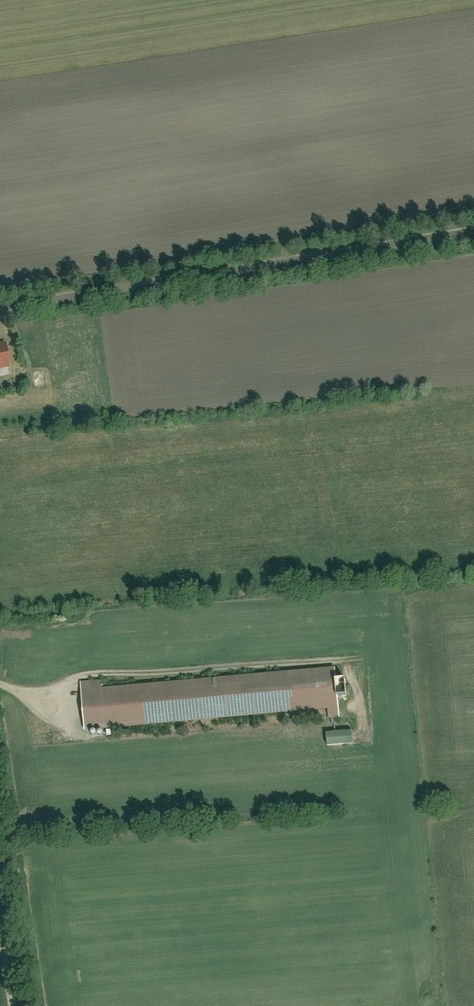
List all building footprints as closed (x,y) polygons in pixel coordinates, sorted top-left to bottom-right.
[(82,690),(84,731),(339,713),(338,698),(345,698),(344,682),(337,682),(336,672),(82,690)] [(324,735),(325,746),(345,745),(344,734),(324,735)]
